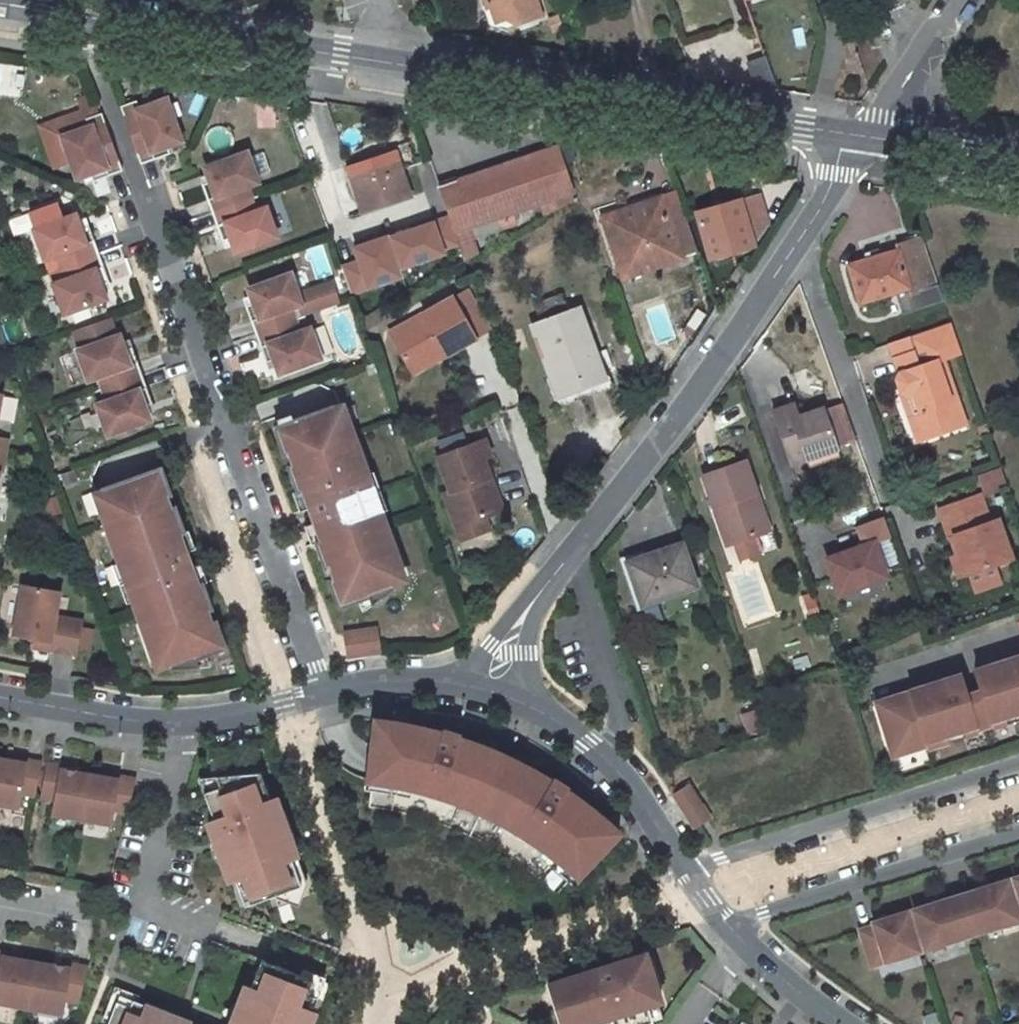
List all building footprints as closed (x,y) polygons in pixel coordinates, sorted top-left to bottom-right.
[(534,0),(486,0),(487,4),(494,1),(501,16),(514,22),(539,14),(534,0)] [(779,89),(767,56),(749,63),(759,86),(779,89)] [(687,67),(678,65),(676,74),(687,75),(687,67)] [(132,97),(118,102),(140,163),(170,153),(166,141),(178,136),(164,96),(136,106),(132,97)] [(121,171),(99,109),(85,115),(88,124),(60,134),(75,174),(86,170),(91,182),(121,171)] [(478,254),(470,229),(499,219),(502,230),(517,226),(514,213),(538,206),(542,218),(556,210),(554,201),(565,197),(572,195),(555,148),(438,186),(448,215),(465,262),(469,259),(478,254)] [(212,213),(252,199),(247,185),(256,181),(246,153),(201,169),(206,183),(202,184),(212,213)] [(410,198),(395,153),(346,169),(361,214),(410,198)] [(769,224),(760,195),(697,215),(710,258),(755,245),(755,243),(769,224)] [(565,197),(554,201),(556,210),(568,204),(565,197)] [(257,213),(252,199),(212,213),(222,241),(227,239),(232,253),(276,237),(266,209),(257,213)] [(661,199),(604,220),(623,277),(694,253),(678,208),(665,212),(661,199)] [(55,204),(26,215),(43,262),(50,260),(53,269),(100,253),(90,225),(83,227),(78,213),(60,219),(55,204)] [(434,220),(452,269),(465,262),(448,215),(434,220)] [(351,291),(444,260),(430,219),(337,250),(351,291)] [(860,304),(911,288),(913,295),(939,287),(922,237),(898,245),(897,245),(898,250),(848,265),(860,304)] [(110,281),(100,253),(53,269),(57,279),(50,282),(62,315),(109,297),(104,283),(110,281)] [(747,273),(738,266),(730,279),(739,285),(747,273)] [(300,302),(290,274),(245,290),(250,304),(245,305),(256,333),(295,320),(290,305),(300,302)] [(561,297),(537,306),(543,323),(566,314),(561,297)] [(446,302),(383,338),(399,367),(432,348),(438,358),(469,342),(446,302)] [(543,323),(533,327),(559,397),(602,381),(576,311),(566,314),(543,323)] [(694,331),(705,315),(698,311),(687,327),(694,331)] [(112,317),(71,332),(77,350),(74,351),(85,381),(95,378),(99,390),(143,374),(133,346),(126,348),(121,334),(118,335),(112,317)] [(295,320),(256,333),(266,362),(270,360),(275,375),(320,359),(310,330),(300,333),(295,320)] [(907,396),(920,434),(929,438),(954,429),(944,400),(955,396),(943,360),(962,353),(952,325),(911,338),(920,367),(901,373),(897,381),(901,392),(907,396)] [(320,358),(332,354),(322,326),(310,331),(320,358)] [(405,377),(438,358),(432,348),(399,367),(405,377)] [(153,400),(143,374),(99,390),(103,400),(94,403),(105,434),(152,416),(147,403),(153,400)] [(966,425),(955,396),(944,400),(954,429),(966,425)] [(346,403),(282,425),(345,607),(373,598),(376,605),(395,591),(409,586),(346,403)] [(821,411),(834,446),(852,439),(839,404),(821,411)] [(805,462),(833,452),(819,410),(795,418),(791,407),(771,414),(789,468),(805,462)] [(440,456),(453,490),(446,493),(458,527),(487,517),(499,513),(486,479),(495,476),(488,455),(494,453),(488,439),(440,456)] [(7,457),(10,441),(0,440),(0,455),(7,457)] [(808,471),(836,462),(833,452),(805,462),(808,471)] [(771,540),(747,465),(705,479),(715,510),(720,508),(735,552),(741,571),(763,564),(756,545),(771,540)] [(982,496),(1005,488),(997,467),(974,475),(982,496)] [(225,652),(161,469),(97,491),(161,674),(173,670),(197,670),(195,662),(225,652)] [(1017,563),(1003,522),(995,525),(986,498),(945,512),(955,542),(960,540),(968,561),(974,579),(993,572),(1017,563)] [(730,553),(735,552),(720,508),(715,510),(730,553)] [(463,538),(492,528),(487,517),(458,527),(463,538)] [(856,544),(817,557),(831,599),(886,581),(882,568),(897,563),(881,517),(850,527),(856,544)] [(696,589),(681,544),(627,562),(641,607),(696,589)] [(974,579),(968,561),(958,564),(964,582),(974,579)] [(993,572),(974,579),(979,595),(999,589),(993,572)] [(57,595),(20,588),(12,637),(48,644),(47,654),(74,659),(81,621),(53,617),(57,595)] [(82,628),(77,650),(88,653),(93,630),(82,628)] [(343,643),(347,663),(349,663),(350,664),(358,664),(360,663),(363,664),(365,663),(377,662),(372,638),(343,643)] [(992,728),(1018,719),(1018,656),(974,671),(980,692),(992,728)] [(877,709),(892,755),(925,745),(926,748),(978,733),(966,696),(960,675),(908,692),(908,693),(894,697),(896,703),(877,709)] [(980,692),(966,696),(978,733),(992,728),(980,692)] [(896,703),(894,697),(875,703),(877,709),(896,703)] [(764,731),(757,711),(741,716),(748,737),(764,731)] [(390,723),(375,722),(370,761),(374,762),(371,782),(404,788),(434,795),(453,801),(465,806),(489,817),(507,826),(526,837),(552,855),(575,875),(590,859),(592,862),(620,832),(594,810),(591,809),(580,799),(564,789),(562,787),(544,775),(525,765),(522,764),(505,756),(482,746),(474,744),(471,742),(468,742),(448,735),(430,730),(405,725),(390,723)] [(0,757),(0,802),(18,805),(21,789),(35,791),(41,758),(27,756),(26,761),(0,757)] [(62,761),(47,759),(41,792),(56,795),(53,809),(82,814),(90,770),(61,766),(62,761)] [(119,774),(90,770),(82,814),(112,818),(114,803),(128,806),(137,772),(120,770),(119,774)] [(258,771),(222,775),(225,783),(201,791),(211,820),(205,822),(210,837),(216,834),(226,862),(220,864),(225,878),(231,877),(241,905),(298,884),(294,871),(288,856),(294,854),(289,839),(283,842),(274,814),(279,812),(274,797),(268,799),(258,771)] [(707,820),(688,787),(673,796),(691,829),(707,820)] [(216,834),(210,837),(220,864),(226,862),(216,834)] [(974,941),(1018,926),(1018,918),(1009,886),(976,897),(977,902),(963,906),(974,941)] [(947,906),(914,916),(926,956),(974,941),(963,906),(948,911),(947,906)] [(920,957),(907,918),(874,928),(876,933),(861,938),(872,972),(920,957)] [(0,949),(0,1005),(27,1010),(30,995),(36,958),(3,952),(3,950),(0,949)] [(647,951),(549,979),(564,1023),(630,1023),(653,1018),(650,1008),(664,1004),(647,951)] [(70,965),(36,958),(30,995),(27,1010),(61,1016),(64,1002),(78,1004),(87,966),(70,963),(70,965)] [(260,962),(250,990),(244,988),(239,1003),(244,1005),(237,1023),(316,1023),(319,1017),(308,1012),(313,998),(308,996),(313,982),(260,962)] [(239,1003),(231,1023),(237,1023),(244,1005),(239,1003)] [(159,1021),(161,1015),(132,1004),(131,1010),(116,1004),(109,1023),(168,1023),(159,1021)] [(667,1013),(664,1004),(650,1008),(653,1018),(667,1013)] [(159,1021),(168,1023),(186,1023),(161,1015),(159,1021)]
